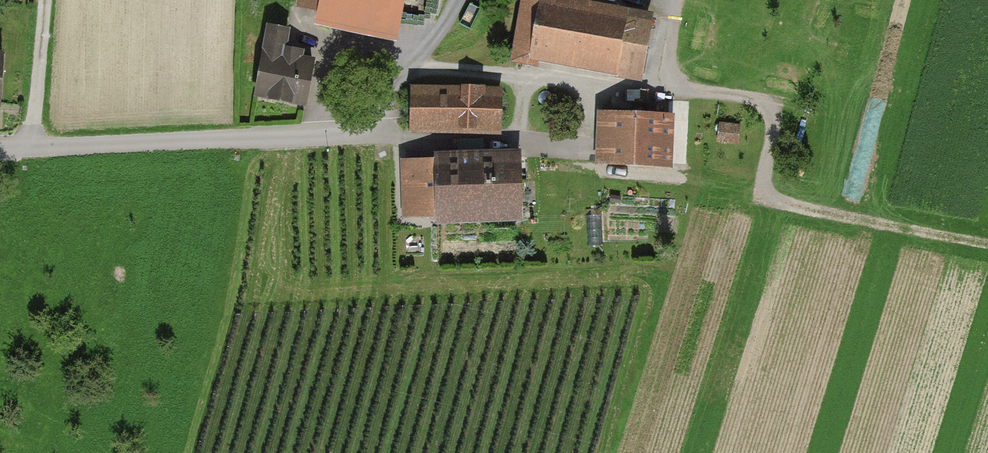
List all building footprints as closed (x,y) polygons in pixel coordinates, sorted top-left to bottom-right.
[(319,9),(403,25),(408,0),(320,0),(319,9)] [(577,0),(549,0),(539,60),(647,78),(658,14),(577,0)] [(311,27),(273,23),(264,95),(318,101),(325,45),(309,43),(311,27)] [(509,90),(425,87),(423,129),(507,133),(509,90)] [(686,114),(618,112),(617,165),(685,167),(686,114)] [(448,159),(414,160),(415,213),(447,212),(448,224),(535,221),(533,148),(448,151),(448,159)]
